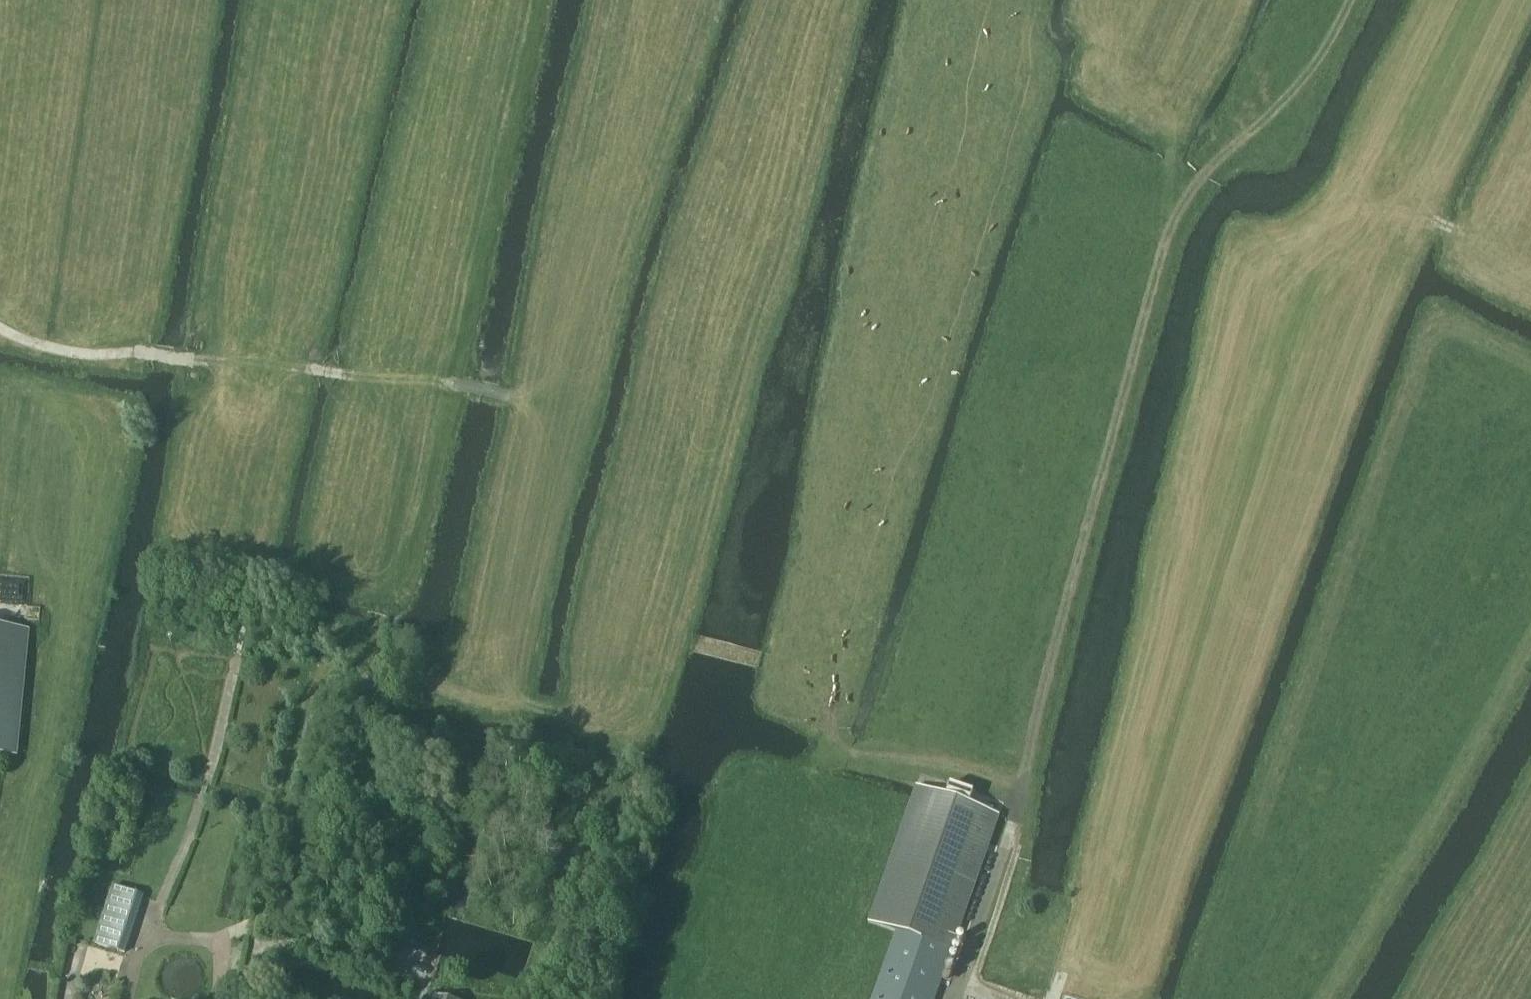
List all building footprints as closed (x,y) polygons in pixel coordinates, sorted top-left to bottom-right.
[(11,758),(23,634),(0,631),(0,757),(11,758)] [(1002,819),(920,789),(870,923),(898,933),(874,998),(936,998),(1002,819)] [(125,956),(144,897),(112,887),(94,946),(125,956)]
